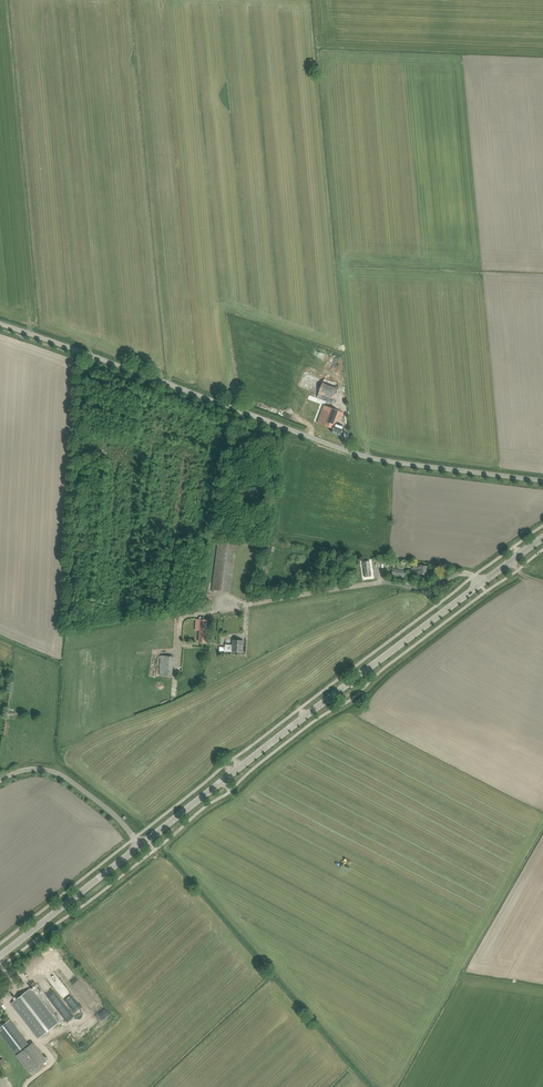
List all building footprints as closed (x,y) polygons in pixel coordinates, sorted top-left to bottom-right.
[(317,397),(332,403),(340,380),(326,374),(324,379),(305,372),(300,386),(318,393),(317,397)] [(319,419),(318,423),(333,429),(331,432),(341,436),(344,427),(335,424),(337,419),(340,411),(325,405),(319,419)] [(219,538),(213,584),(212,589),(230,592),(237,540),(219,538)] [(371,576),(372,576),(370,561),(369,561),(369,562),(363,562),(365,577),(365,576),(371,575),(371,576)] [(416,570),(416,573),(424,574),(424,576),(428,576),(428,570),(427,569),(427,566),(413,564),(413,569),(416,570)] [(208,631),(208,619),(204,619),(204,617),(200,617),(199,619),(198,619),(198,622),(200,622),(199,641),(206,642),(207,631),(208,631)] [(232,651),(236,652),(242,652),(243,640),(233,640),(233,647),(230,647),(230,646),(225,646),(225,651),(232,651)] [(159,676),(171,677),(173,657),(161,655),(159,676)] [(31,988),(11,1003),(15,1007),(39,1038),(58,1023),(34,992),(31,988)] [(29,1045),(10,1019),(0,1027),(0,1034),(16,1056),(16,1055),(30,1073),(47,1060),(34,1042),(29,1045)]
